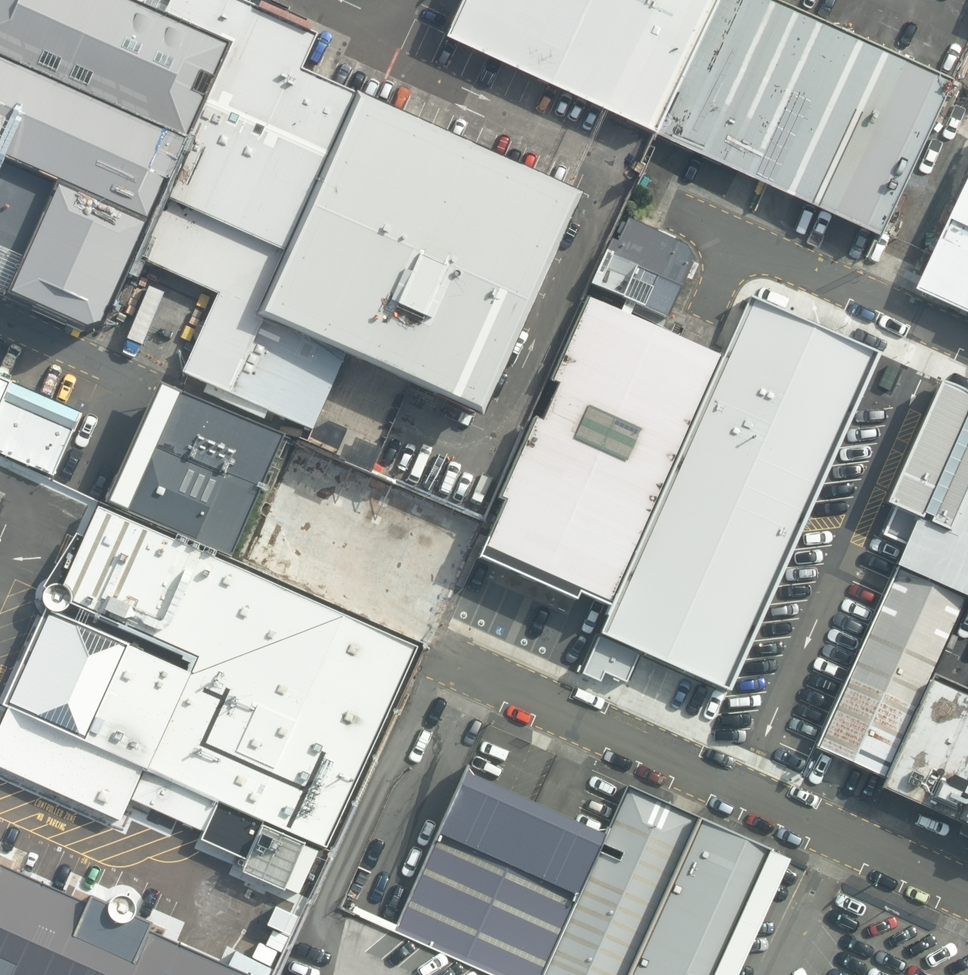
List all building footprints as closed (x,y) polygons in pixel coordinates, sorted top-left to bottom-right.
[(161,17),(124,0),(0,0),(0,61),(184,143),(227,45),(161,17)] [(236,0),(169,0),(161,17),(227,45),(184,143),(139,257),(218,295),(185,372),(226,391),(260,317),(345,356),(475,414),(567,196),(294,74),(314,32),(236,0)] [(444,34),(653,131),(713,0),(460,0),(444,34)] [(653,131),(879,233),(932,123),(946,94),(953,78),(937,70),(922,64),(782,0),(713,0),(653,131)] [(0,61),(0,170),(44,189),(1,295),(76,333),(112,323),(139,257),(184,143),(0,61)] [(946,94),(932,123),(936,125),(966,139),(967,140),(967,104),(946,94)] [(966,139),(936,125),(926,147),(957,161),(966,139)] [(941,192),(953,164),(931,155),(921,175),(914,172),(879,244),(880,244),(877,252),(915,270),(918,262),(920,263),(950,196),(941,192)] [(0,170),(0,295),(1,295),(44,189),(0,170)] [(967,309),(967,189),(921,288),(967,309)] [(684,246),(620,218),(589,286),(663,319),(689,261),(684,246)] [(720,358),(584,296),(548,379),(556,383),(539,422),(531,418),(495,500),(501,503),(479,552),(610,610),(710,379),(720,358)] [(345,356),(260,317),(226,391),(311,429),(345,356)] [(13,385),(0,379),(0,413),(13,385)] [(816,426),(710,379),(610,610),(594,645),(628,660),(653,608),(733,645),(772,561),(786,568),(793,553),(804,558),(815,532),(839,542),(888,436),(823,409),(816,426)] [(896,567),(967,598),(967,599),(967,491),(966,491),(967,486),(967,412),(967,411),(967,408),(967,397),(965,394),(957,389),(937,381),(883,504),(914,518),(893,566),(896,567)] [(54,479),(82,416),(13,385),(0,413),(0,454),(54,479)] [(282,438),(174,391),(122,508),(230,556),(282,438)] [(480,521),(292,439),(239,558),(427,640),(480,521)] [(120,822),(131,800),(205,833),(201,841),(248,862),(243,874),(285,893),(286,891),(299,897),(319,854),(306,849),(307,847),(264,827),(265,824),(327,852),(417,654),(214,561),(217,555),(177,537),(175,543),(100,508),(85,538),(77,535),(46,586),(43,591),(42,594),(42,597),(42,599),(35,601),(36,607),(39,613),(43,617),(3,706),(8,709),(0,727),(0,768),(120,822)] [(814,748),(884,778),(929,681),(967,598),(896,567),(814,748)] [(929,681),(884,778),(880,788),(967,829),(967,698),(929,681)] [(462,772),(396,930),(494,974),(544,974),(606,836),(462,772)] [(606,836),(544,974),(628,974),(697,820),(626,789),(606,836)] [(628,974),(735,974),(786,860),(769,852),(770,851),(697,820),(628,974)] [(150,933),(153,925),(136,918),(136,915),(137,912),(136,908),(135,905),(134,903),(131,900),(127,898),(123,898),(119,898),(116,899),(114,900),(111,903),(110,905),(91,897),(88,904),(0,866),(0,974),(245,974),(150,933)]
